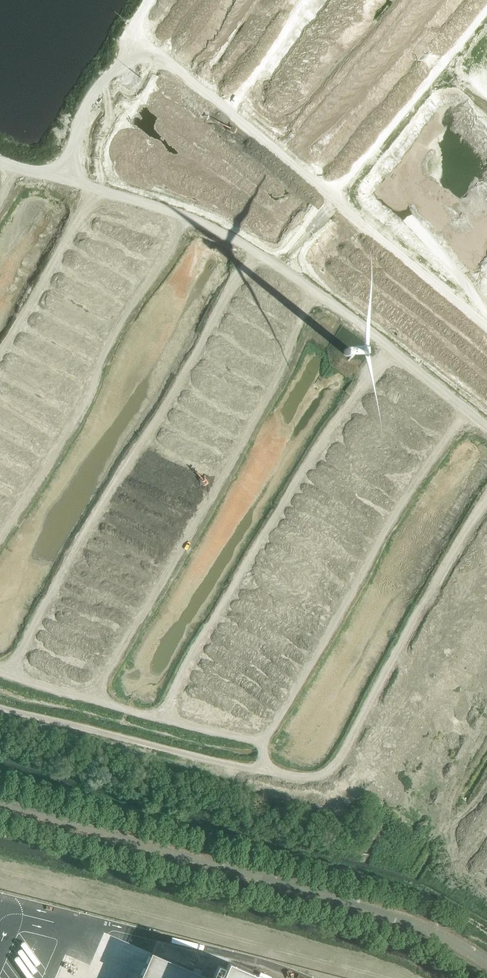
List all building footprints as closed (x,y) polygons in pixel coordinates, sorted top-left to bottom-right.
[(151,956),(141,977),(202,977),(151,956)] [(230,963),(223,977),(263,977),(230,963)]
